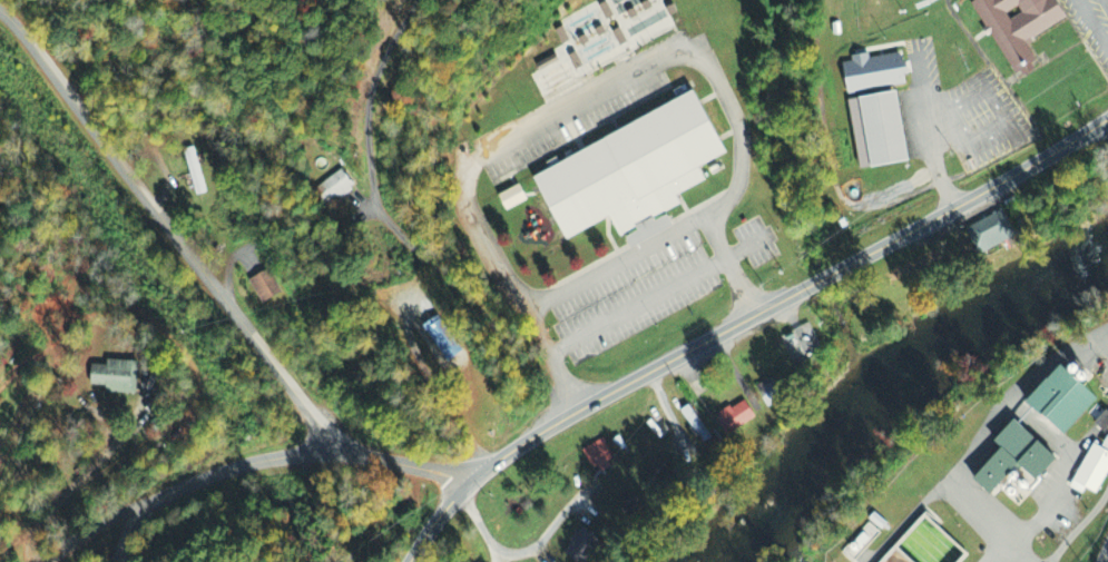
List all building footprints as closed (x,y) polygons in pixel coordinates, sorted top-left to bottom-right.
[(1015,76),(1037,63),(1026,45),(1067,22),(1054,0),(980,0),(973,4),(1015,76)] [(845,64),(851,96),(910,86),(905,54),(871,59),(871,54),(853,58),(854,63),(845,64)] [(533,175),(569,240),(614,216),(622,234),(684,200),(679,194),(712,177),(706,166),(735,150),(699,85),(533,175)] [(850,101),(862,171),(913,162),(901,93),(850,101)] [(183,149),(195,146),(207,189),(198,193),(183,149)] [(345,165),(321,187),(333,204),(363,187),(345,165)] [(529,202),(522,186),(500,196),(508,212),(529,202)] [(981,256),(1018,236),(1004,211),(967,231),(981,256)] [(249,278),(271,266),(285,289),(263,303),(249,278)] [(889,275),(893,283),(915,274),(912,266),(889,275)] [(392,292),(383,299),(393,312),(402,305),(392,292)] [(438,313),(421,325),(447,361),(463,348),(438,313)] [(793,365),(822,354),(811,326),(782,337),(793,365)] [(109,356),(145,357),(141,388),(110,391),(107,382),(91,381),(91,364),(106,365),(109,356)] [(1092,397),(1061,427),(1031,395),(1062,366),(1092,397)] [(769,409),(789,400),(779,378),(759,387),(769,409)] [(718,419),(730,437),(757,418),(745,400),(718,419)] [(1106,408),(1107,410),(1107,425),(1104,430),(1095,421),(1106,408)] [(1013,417),(1058,456),(1037,480),(1017,462),(990,492),(973,477),(1001,447),(993,440),(1013,417)] [(609,462),(615,459),(605,440),(585,450),(599,477),(613,469),(609,462)] [(1072,479),(1096,491),(1107,467),(1107,451),(1101,447),(1092,442),(1072,479)] [(967,554),(959,561),(912,561),(895,546),(925,515),(967,554)] [(575,561),(587,561),(603,543),(584,528),(564,553),(575,561)] [(895,546),(912,561),(881,561),(895,546)]
